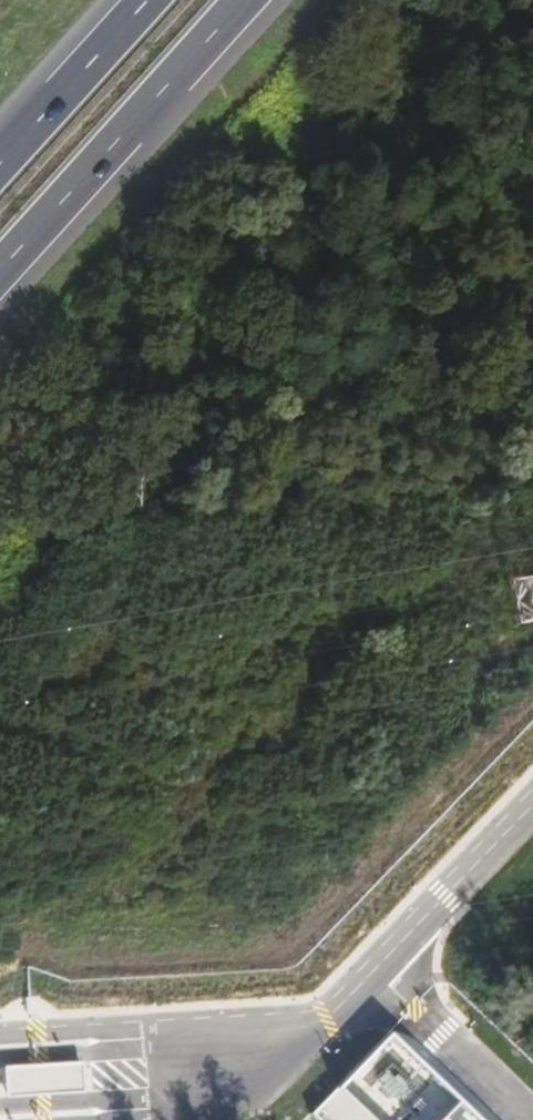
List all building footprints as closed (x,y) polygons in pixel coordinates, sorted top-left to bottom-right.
[(343,1087),(314,1117),(316,1119),(378,1119),(343,1087)]
